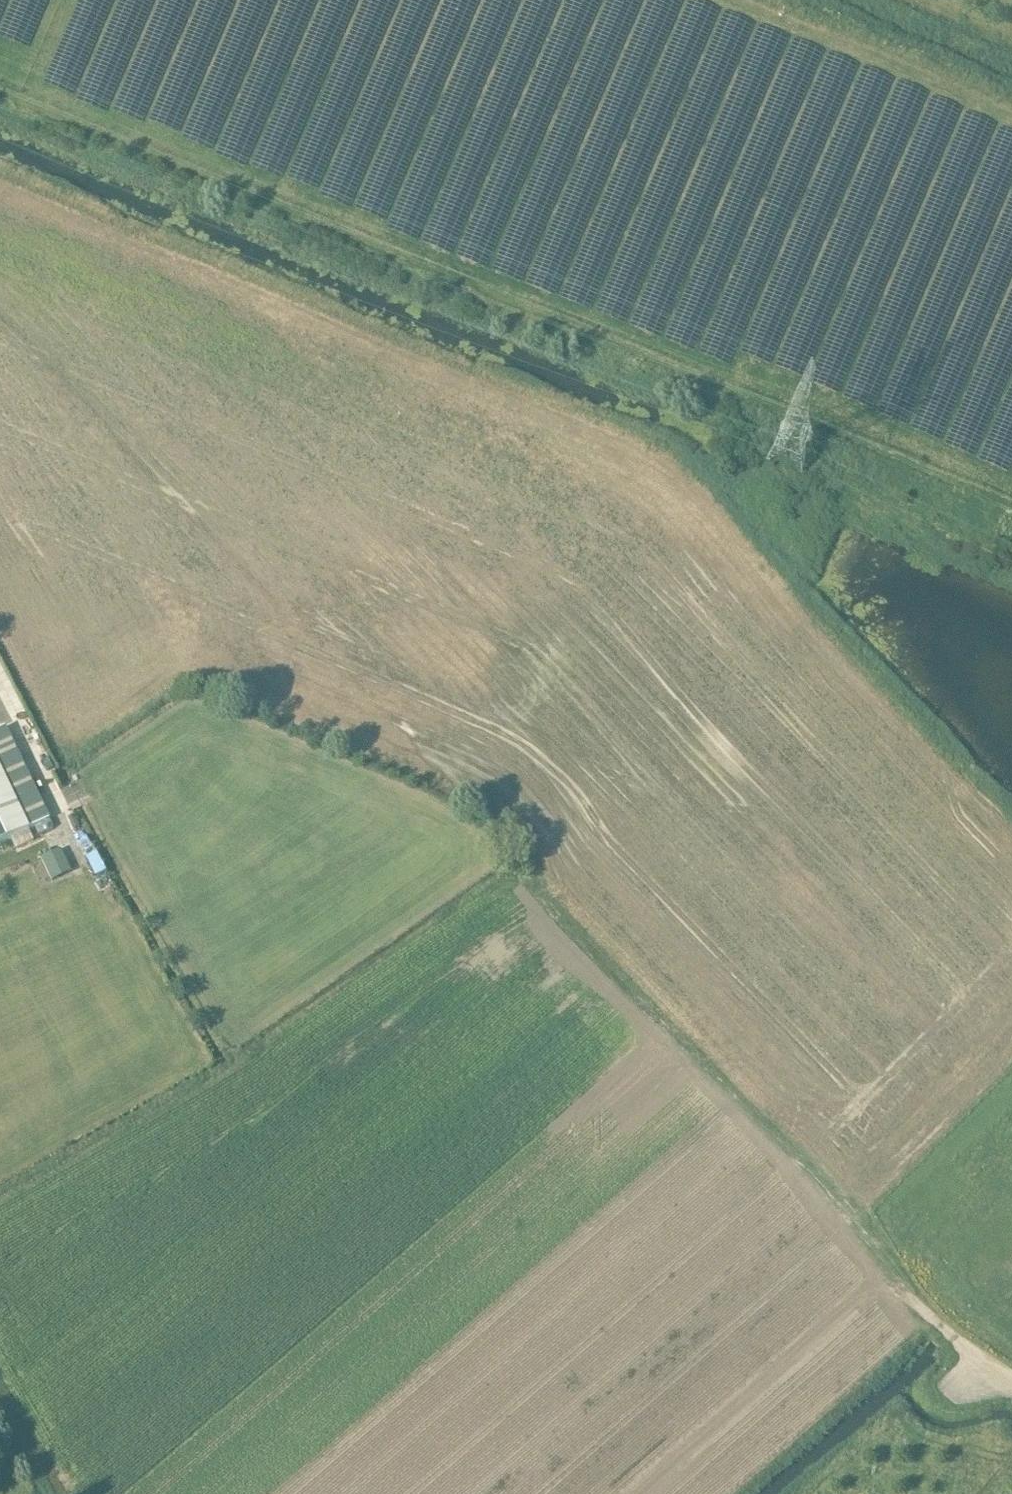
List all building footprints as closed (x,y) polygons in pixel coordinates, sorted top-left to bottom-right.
[(49,819),(5,727),(0,729),(0,843),(28,830),(49,819)]
